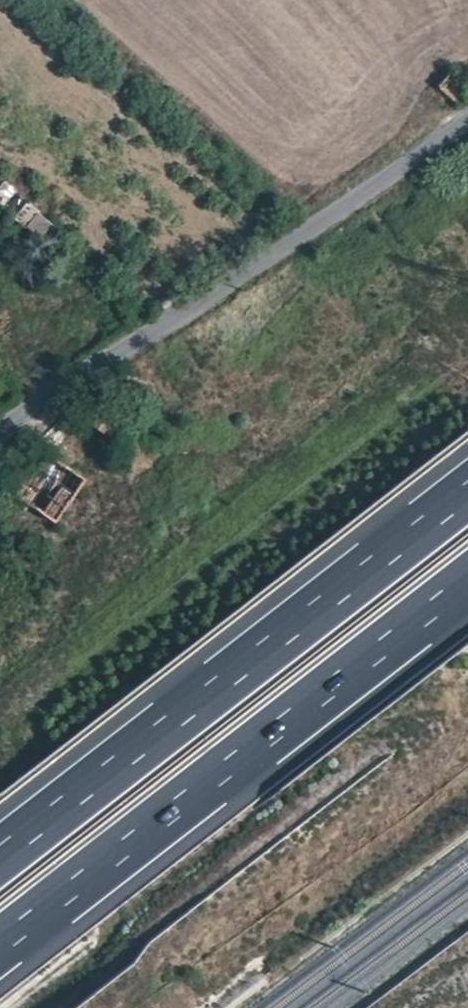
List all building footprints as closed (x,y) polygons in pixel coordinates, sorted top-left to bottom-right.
[(19,189),(8,179),(0,188),(0,210),(2,211),(19,189)] [(49,227),(36,217),(24,230),(38,241),(49,227)] [(119,423),(96,406),(85,421),(108,438),(119,423)] [(83,481),(44,455),(14,497),(17,499),(14,504),(24,511),(28,506),(54,524),(83,481)]
